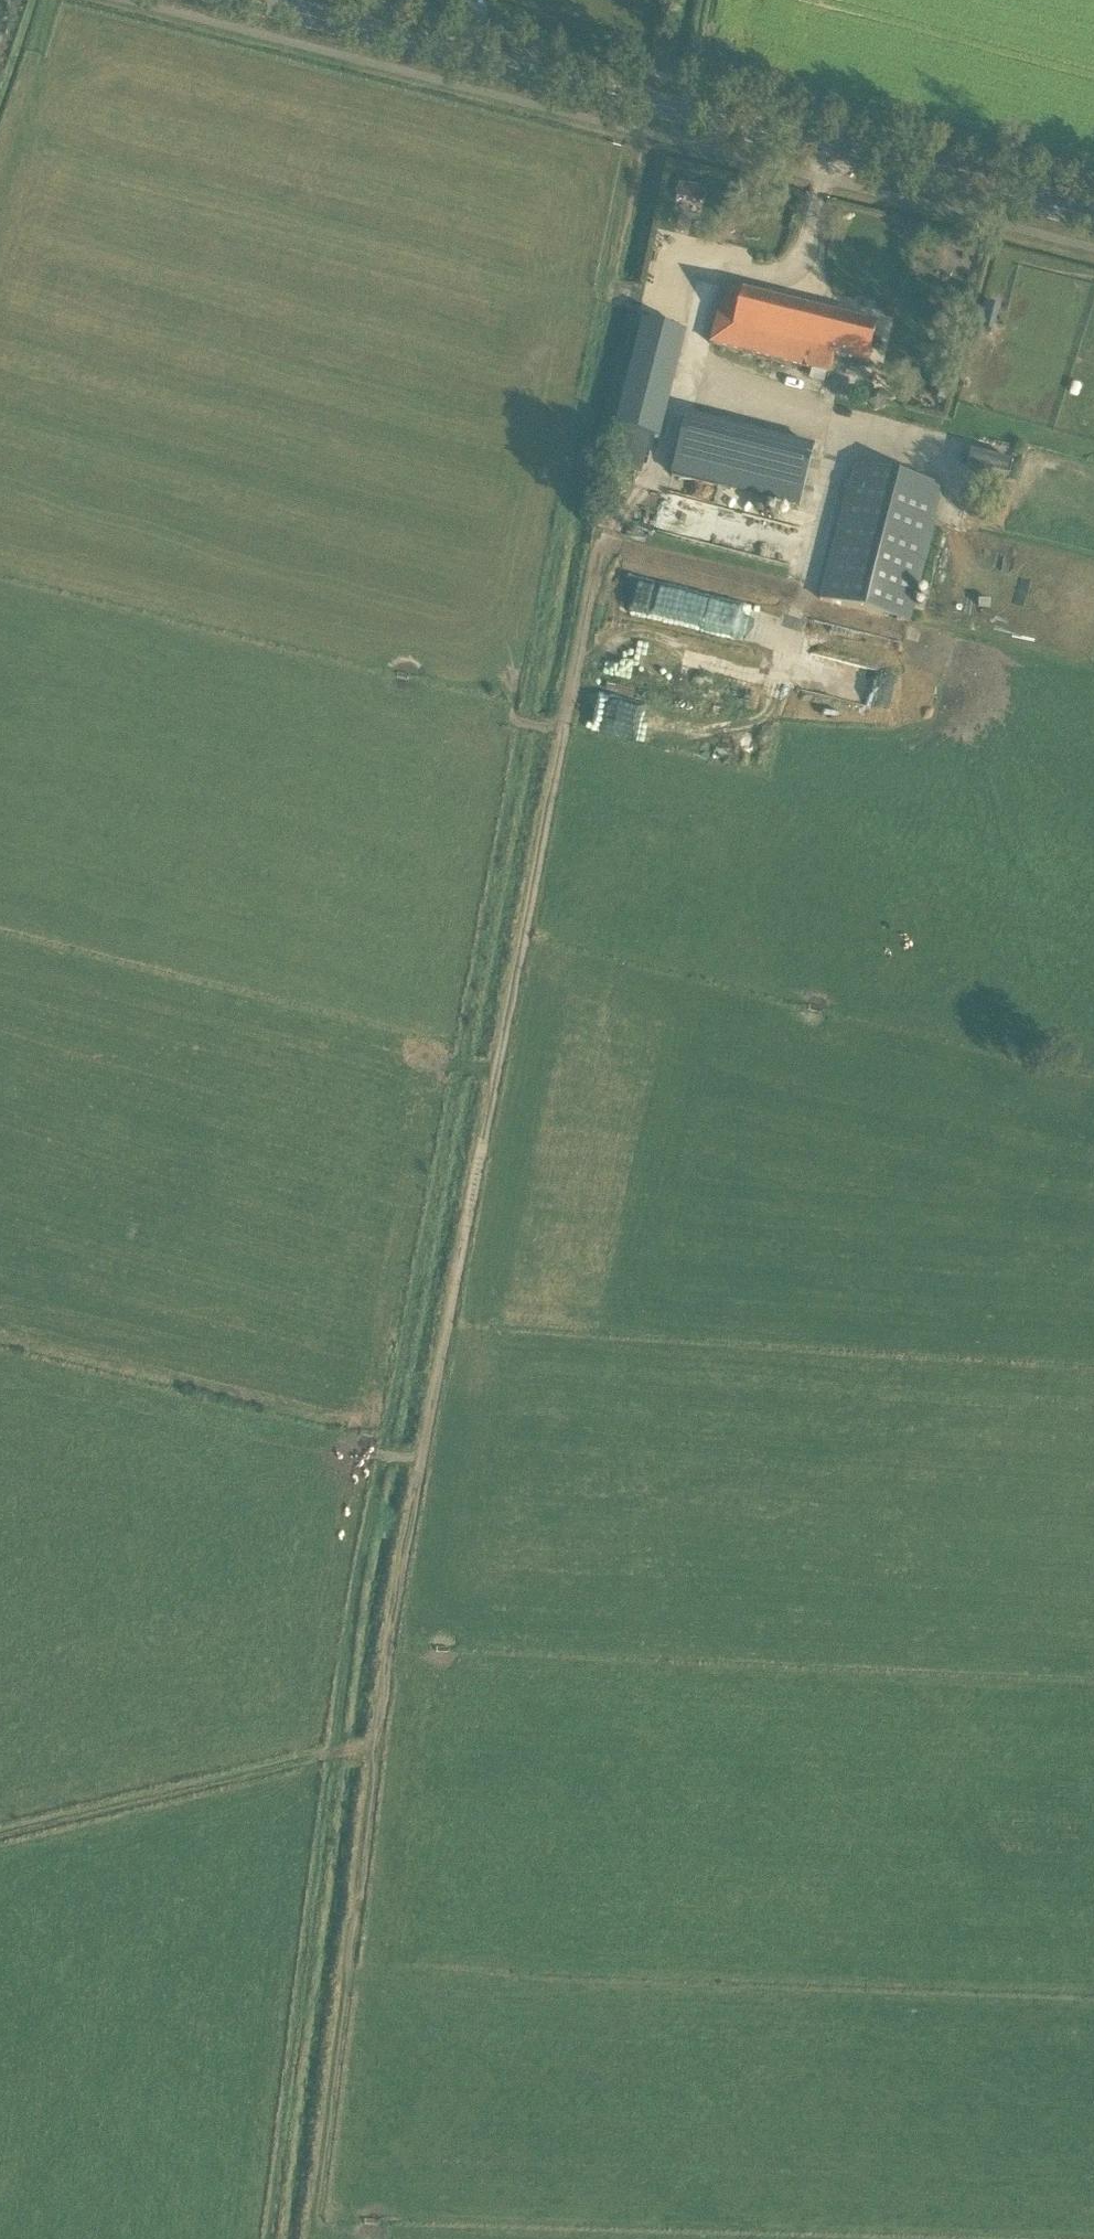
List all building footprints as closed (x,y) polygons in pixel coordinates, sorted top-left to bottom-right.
[(710,343),(812,369),(810,379),(824,383),(827,372),(829,373),(834,355),(867,363),(876,325),(724,287),(710,343)] [(648,473),(678,329),(634,320),(605,465),(648,473)] [(670,473),(799,505),(814,444),(686,412),(670,473)] [(908,621),(942,486),(855,465),(821,599),(908,621)] [(771,619),(685,592),(677,619),(763,646),(771,619)] [(773,682),(884,707),(891,678),(779,653),(773,682)] [(594,692),(588,728),(614,733),(620,696),(594,692)]
